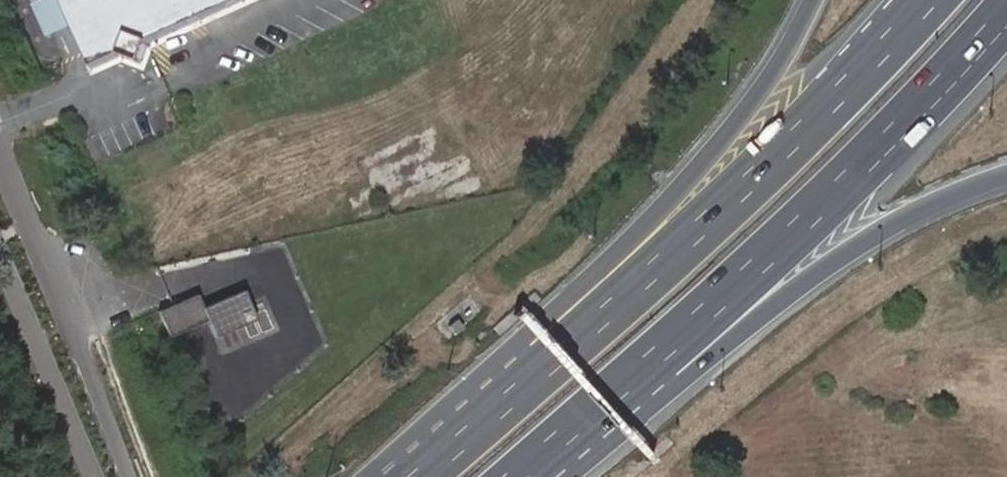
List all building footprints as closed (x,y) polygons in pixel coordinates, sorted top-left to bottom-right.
[(131,56),(151,64),(158,44),(256,0),(71,0),(82,24),(103,69),(131,56)] [(172,337),(210,320),(218,337),(259,319),(246,290),(205,308),(199,295),(161,311),(172,337)] [(207,322),(175,337),(181,351),(214,336),(207,322)]
